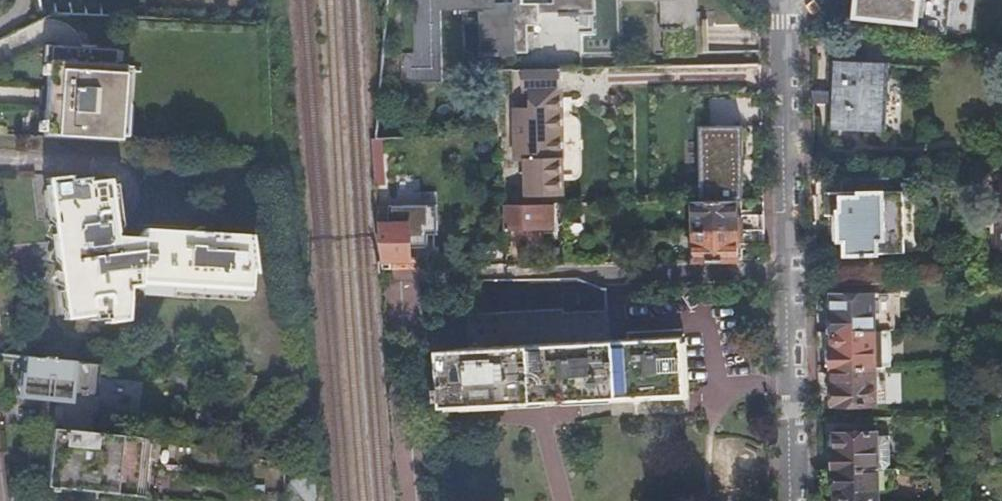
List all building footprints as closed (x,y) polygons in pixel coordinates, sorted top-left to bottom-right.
[(413,54),(401,54),(401,83),(440,83),(440,5),(484,5),(484,52),(476,52),(477,60),(501,60),(501,56),(525,56),(525,27),(537,27),(537,14),(559,15),(559,19),(580,19),(580,14),(592,15),(592,34),(580,34),(579,58),(622,57),(622,0),(558,0),(558,5),(520,5),(520,0),(414,0),(413,54)] [(666,29),(659,29),(659,35),(680,35),(680,57),(709,57),(709,15),(696,14),(696,0),(666,0),(666,29)] [(958,8),(955,3),(953,1),(942,0),(856,0),(854,17),(915,24),(914,32),(951,36),(958,8)] [(33,135),(107,140),(112,49),(37,45),(33,135)] [(833,61),(828,130),(886,134),(891,64),(833,61)] [(561,71),(524,72),(524,89),(562,88),(561,71)] [(535,107),(514,108),(515,179),(527,179),(527,195),(564,195),(562,94),(535,94),(535,107)] [(723,125),(735,110),(722,99),(709,113),(723,125)] [(380,153),(371,153),(372,183),(381,183),(380,153)] [(67,177),(44,179),(62,320),(88,316),(89,321),(103,319),(104,323),(124,320),(120,289),(245,296),(246,275),(252,274),(248,235),(140,229),(135,238),(114,238),(107,181),(87,183),(86,180),(68,181),(67,177)] [(890,178),(844,180),(844,194),(826,195),(827,217),(838,217),(839,241),(846,241),(846,255),(905,253),(903,192),(891,193),(890,178)] [(737,216),(737,202),(693,203),(693,232),(764,231),(764,216),(737,216)] [(544,206),(505,206),(505,229),(544,228),(544,206)] [(382,218),(383,269),(414,268),(413,207),(391,207),(391,217),(382,218)] [(765,245),(764,231),(693,232),(693,261),(738,261),(738,246),(765,245)] [(580,280),(468,282),(469,312),(565,309),(565,312),(609,311),(608,288),(601,288),(580,280)] [(833,332),(875,331),(874,296),(832,297),(833,313),(829,313),(830,332),(833,332)] [(601,339),(600,313),(507,314),(507,339),(601,339)] [(875,368),(875,331),(833,332),(833,349),(830,349),(830,351),(826,351),(826,366),(831,366),(831,369),(834,369),(875,368)] [(440,387),(433,388),(434,399),(441,399),(441,407),(686,394),(683,338),(439,350),(440,387)] [(88,431),(96,363),(24,356),(22,374),(20,375),(17,395),(63,399),(62,402),(61,402),(60,402),(60,403),(59,403),(58,403),(58,404),(58,405),(57,406),(56,420),(56,421),(56,422),(56,423),(57,423),(57,424),(58,425),(59,425),(60,425),(59,429),(88,431)] [(876,403),(875,368),(834,369),(834,384),(831,384),(831,404),(876,403)] [(88,431),(59,429),(49,428),(42,486),(131,496),(137,436),(88,431)] [(833,470),(877,469),(876,438),(876,432),(835,434),(836,450),(832,450),(833,470)] [(888,437),(876,438),(877,469),(889,468),(888,437)] [(877,469),(833,470),(833,473),(828,473),(829,489),(833,488),(834,491),(837,491),(837,500),(878,500),(877,469)] [(311,474),(283,474),(283,500),(306,500),(305,500),(315,495),(313,475),(311,474)]
